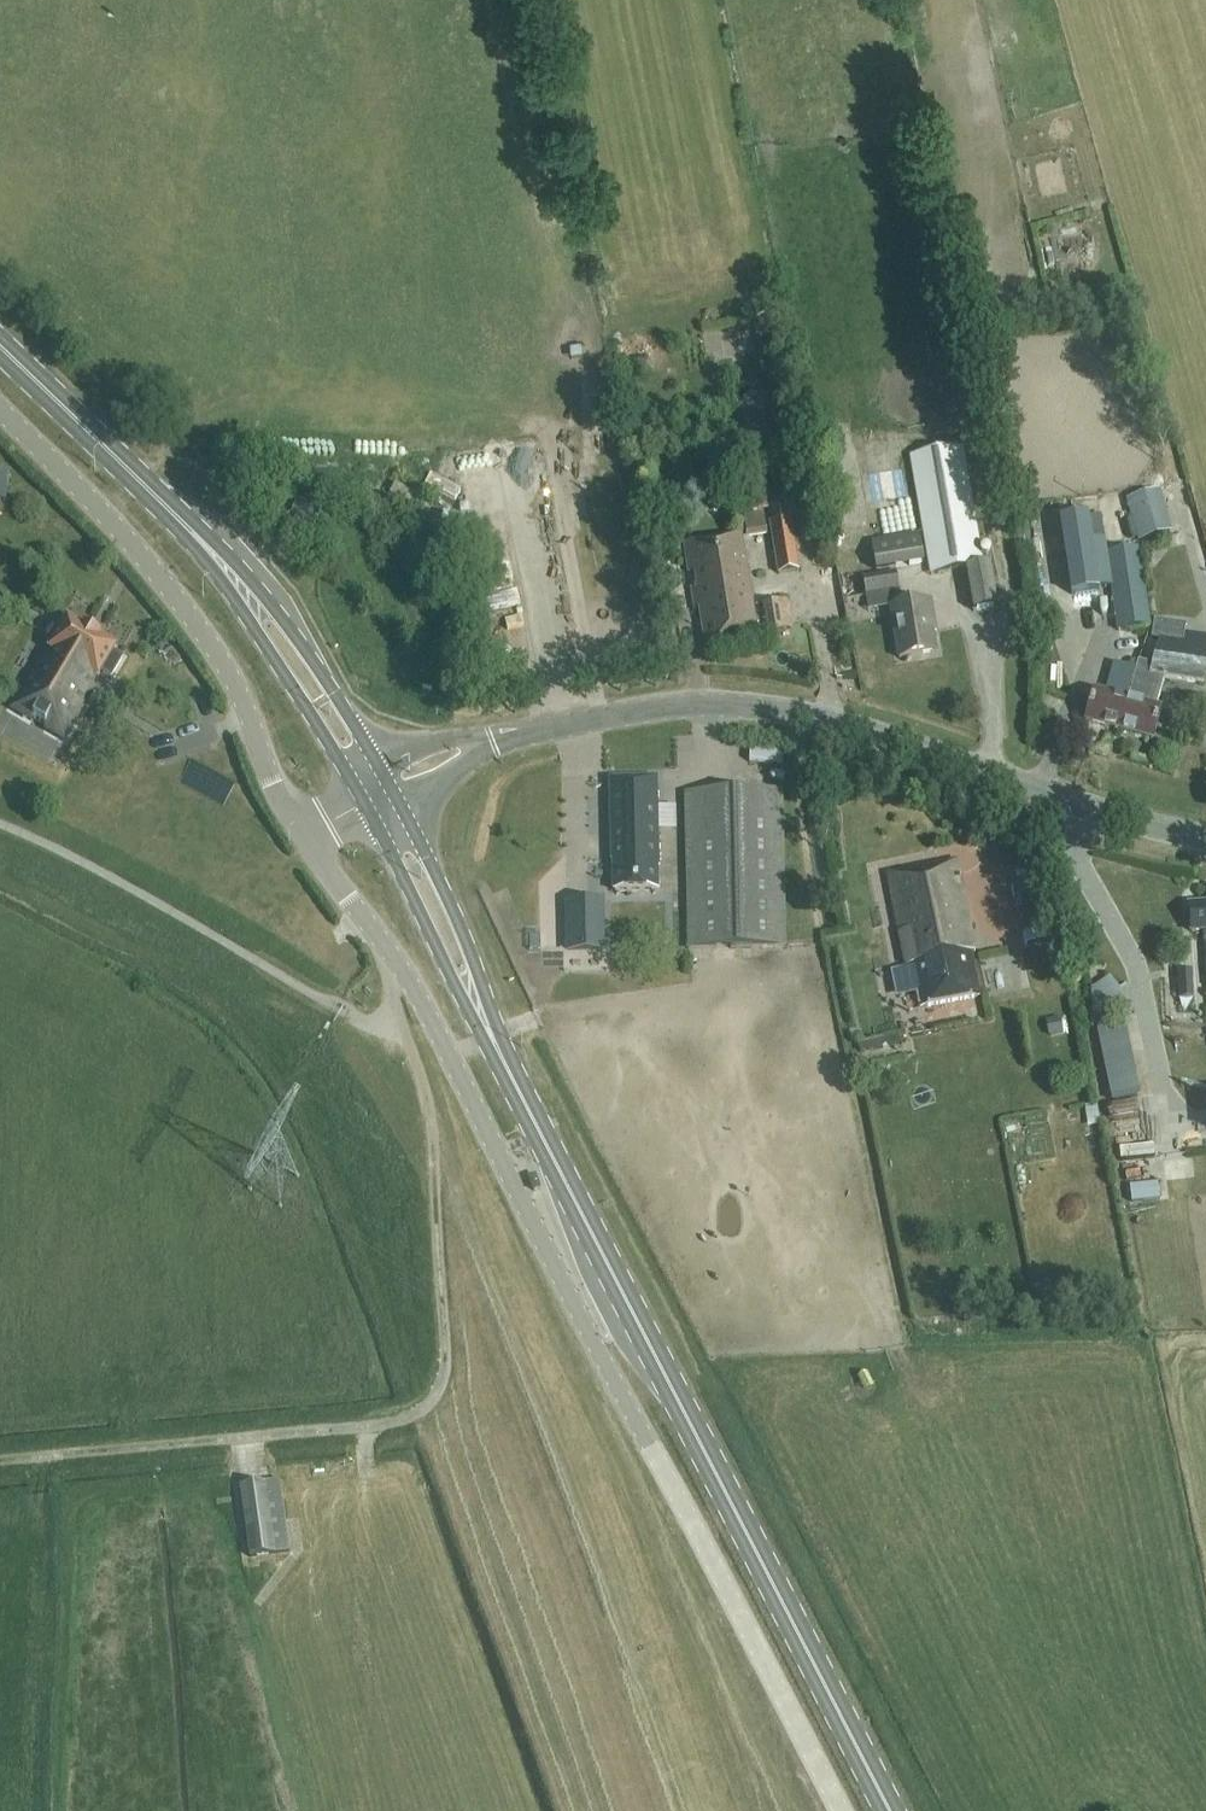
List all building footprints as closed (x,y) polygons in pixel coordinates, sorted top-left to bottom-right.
[(781,466),(773,418),(771,402),(736,408),(743,449),(754,447),(758,469),(781,466)] [(996,606),(988,562),(982,563),(962,445),(910,454),(930,572),(964,566),(972,610),(996,606)] [(512,460),(471,467),(474,481),(515,473),(512,460)] [(1125,498),(1138,541),(1171,531),(1159,488),(1125,498)] [(297,497),(288,519),(312,529),(321,507),(297,497)] [(798,569),(791,517),(787,501),(775,502),(777,519),(769,521),(777,572),(798,569)] [(1110,587),(1116,631),(1150,625),(1139,546),(1107,551),(1105,538),(1104,538),(1100,515),(1059,519),(1063,544),(1062,544),(1070,593),(1071,593),(1074,609),(1099,606),(1097,589),(1110,587)] [(704,648),(762,638),(757,604),(753,604),(742,533),(684,542),(688,571),(697,570),(699,585),(690,586),(694,608),(698,607),(704,648)] [(871,541),(876,569),(923,562),(918,533),(871,541)] [(493,573),(501,602),(536,592),(528,563),(493,573)] [(864,595),(888,592),(899,657),(935,651),(931,625),(934,623),(930,600),(901,605),(895,571),(861,576),(864,595)] [(1205,634),(1184,631),(1186,623),(1154,618),(1151,637),(1158,638),(1154,664),(1139,660),(1118,730),(1152,739),(1161,708),(1155,706),(1164,676),(1205,682),(1205,634)] [(87,684),(94,673),(97,675),(100,671),(111,677),(122,658),(111,652),(114,647),(99,638),(101,634),(85,624),(82,628),(68,619),(50,648),(54,650),(47,661),(44,659),(15,707),(62,734),(91,686),(87,684)] [(1085,721),(1118,730),(1139,660),(1137,660),(1135,667),(1122,664),(1114,695),(1093,689),(1085,721)] [(655,778),(609,779),(611,861),(613,861),(614,891),(655,890),(655,860),(657,860),(656,830),(656,806),(655,778)] [(685,791),(688,948),(784,946),(781,789),(685,791)] [(956,859),(888,873),(908,969),(912,968),(921,1007),(978,995),(973,974),(980,973),(962,886),(953,887),(952,875),(959,874),(956,859)] [(567,901),(568,950),(602,949),(601,900),(567,901)] [(1189,902),(1190,929),(1204,928),(1205,963),(1205,901),(1189,902)] [(279,1479),(260,1482),(240,1485),(249,1557),(288,1551),(279,1479)]
